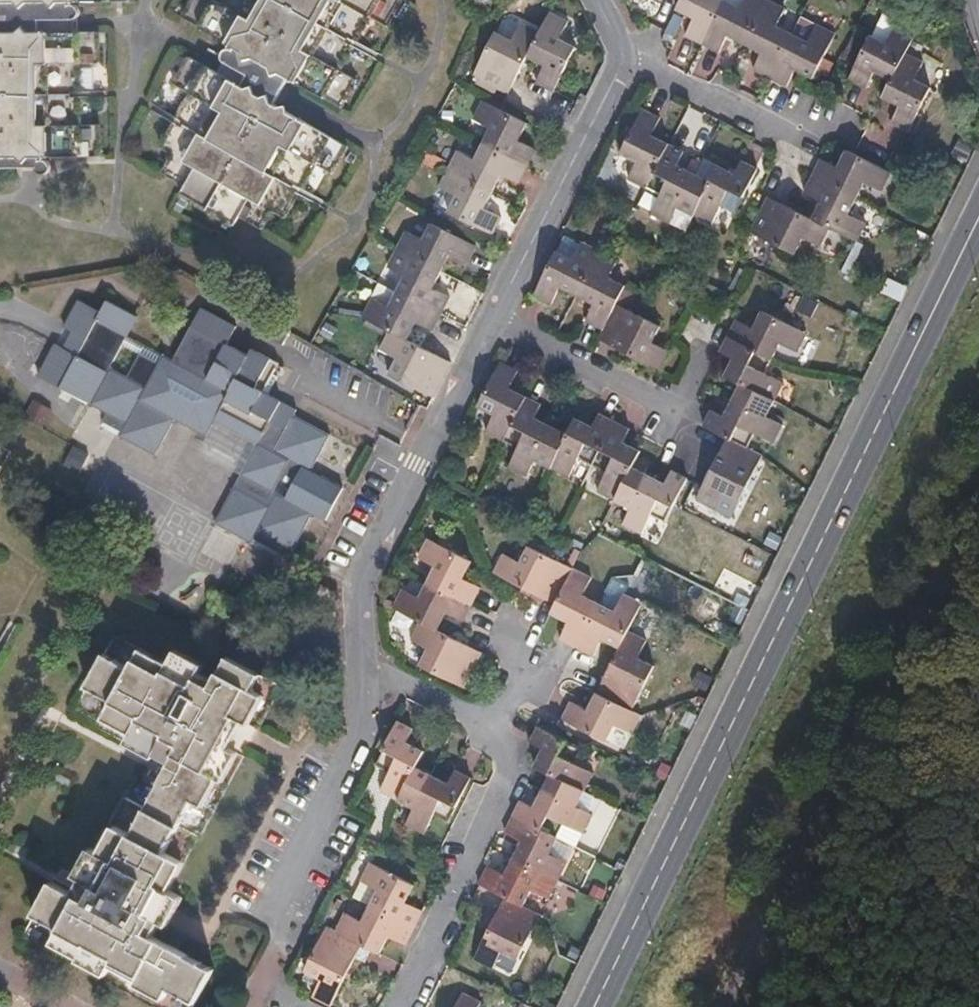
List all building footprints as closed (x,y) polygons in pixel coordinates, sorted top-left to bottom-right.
[(289,77),(342,107),(357,80),(338,69),(368,15),(388,26),(402,0),(192,0),(183,17),(234,46),(289,77)] [(493,0),(471,0),(469,5),(485,14),(493,0)] [(676,8),(695,19),(687,36),(704,45),(726,0),(680,0),(676,8)] [(726,0),(704,45),(719,52),(728,35),(746,44),(768,0),(745,0),(741,7),(726,0)] [(787,9),(768,0),(746,44),(764,53),(755,70),(773,79),(795,35),(778,26),(787,9)] [(69,1),(0,2),(0,33),(25,32),(25,26),(35,26),(35,19),(74,18),(77,17),(80,14),(80,10),(78,7),(75,5),(69,5),(69,1)] [(537,83),(552,91),(576,47),(559,38),(569,20),(550,11),(540,31),(528,56),(546,65),(537,83)] [(818,25),(804,18),(795,35),(810,42),(818,25)] [(474,76),(509,93),(528,56),(540,31),(522,22),(512,42),(496,34),(474,76)] [(810,42),(795,35),(773,79),(787,87),(796,70),(813,78),(835,34),(818,25),(810,42)] [(893,79),(907,52),(915,35),(896,25),(887,43),(871,35),(849,80),(863,87),(872,69),(893,79)] [(25,32),(0,33),(0,156),(101,154),(100,124),(81,124),(81,101),(80,63),(100,63),(99,32),(25,32)] [(274,104),(289,77),(234,46),(233,49),(231,48),(228,48),(225,51),(223,52),(222,56),(224,59),(225,61),(249,74),(245,80),(254,85),(250,91),(274,104)] [(893,79),(884,98),(901,106),(892,123),(908,131),(931,87),(916,79),(925,61),(907,52),(893,79)] [(348,146),(274,104),(250,91),(190,57),(175,84),(192,94),(175,123),(162,147),(175,155),(165,173),(186,185),(181,194),(234,225),(240,215),(263,228),(273,211),(285,218),(299,194),(316,163),(333,173),(348,146)] [(484,143),(527,165),(537,147),(519,139),(527,122),(484,99),(475,117),(492,126),(484,143)] [(628,179),(645,188),(666,144),(651,136),(660,117),(643,109),(620,154),(637,163),(628,179)] [(449,168),(493,191),(502,173),(519,182),(527,165),(484,143),(476,158),(459,150),(449,168)] [(666,144),(645,188),(662,196),(652,214),(670,223),(678,207),(693,215),(702,197),(687,189),(695,174),(676,164),(682,152),(666,144)] [(838,167),(821,158),(812,175),(856,198),(865,181),(883,189),(891,172),(846,150),(838,167)] [(703,157),(695,174),(711,182),(720,164),(703,157)] [(702,197),(693,215),(711,224),(721,205),(735,212),(758,168),(743,160),(737,173),(720,164),(711,182),(695,174),(687,189),(702,197)] [(484,208),(493,191),(449,168),(440,186),(457,195),(448,211),(493,234),(501,216),(484,208)] [(856,198),(812,175),(804,193),(821,202),(812,218),(831,227),(857,240),(866,222),(849,214),(856,198)] [(812,218),(769,196),(750,232),(795,254),(803,237),(821,245),(831,227),(812,218)] [(398,248),(442,271),(451,253),(467,261),(475,245),(433,222),(424,239),(407,230),(398,248)] [(578,294),(600,250),(582,242),(573,259),(556,250),(534,294),(551,302),(560,285),(578,294)] [(397,291),(441,315),(451,296),(433,287),(442,271),(398,248),(389,266),(406,275),(397,291)] [(618,259),(600,250),(578,294),(594,302),(585,320),(604,328),(617,302),(625,284),(610,276),(618,259)] [(380,283),(373,298),(390,307),(397,291),(380,283)] [(708,284),(701,298),(718,307),(725,292),(708,284)] [(433,330),(441,315),(397,291),(390,307),(373,298),(363,317),(389,331),(407,339),(416,321),(433,330)] [(217,420),(260,442),(219,524),(291,560),(316,512),(329,518),(345,487),(313,470),(331,434),(295,415),(297,411),(269,396),(274,386),(278,378),(274,376),(279,365),(250,350),(247,357),(225,346),(234,328),(199,310),(173,362),(127,338),(136,318),(106,301),(100,314),(76,302),(62,329),(70,333),(62,349),(54,346),(37,378),(108,414),(101,427),(157,455),(175,419),(208,436),(217,420)] [(617,302),(604,328),(599,338),(659,369),(669,350),(653,342),(661,325),(617,302)] [(736,319),(728,336),(772,359),(780,342),(798,350),(806,333),(762,311),(753,328),(736,319)] [(434,395),(451,362),(430,351),(407,339),(389,331),(381,349),(398,357),(390,373),(434,395)] [(728,336),(721,349),(720,352),(733,359),(724,375),(740,383),(733,399),(752,407),(759,393),(774,401),(783,383),(765,373),(772,359),(728,336)] [(486,430),(504,440),(526,397),(509,388),(517,370),(500,361),(478,406),(494,414),(486,430)] [(752,407),(733,399),(724,416),(710,409),(702,425),(727,437),(746,447),(754,432),(774,441),(782,424),(767,416),(774,401),(759,393),(752,407)] [(526,397),(504,440),(519,447),(509,466),(527,475),(536,459),(552,468),(561,451),(544,442),(553,425),(535,416),(541,405),(526,397)] [(579,457),(593,464),(616,420),(601,413),(593,426),(576,418),(568,433),(553,425),(544,442),(561,451),(552,468),(569,476),(579,457)] [(598,490),(617,499),(626,482),(640,489),(648,473),(634,466),(641,451),(623,442),(630,428),(616,420),(593,464),(607,471),(598,490)] [(746,447),(727,437),(711,468),(696,500),(715,509),(724,491),(740,499),(762,455),(746,447)] [(626,482),(617,499),(631,507),(623,523),(641,532),(651,512),(666,519),(688,476),(673,468),(666,482),(648,473),(640,489),(626,482)] [(436,564),(427,581),(472,604),(481,586),(464,578),(473,560),(428,537),(419,556),(436,564)] [(493,572),(554,603),(572,566),(529,544),(520,561),(503,553),(493,572)] [(554,603),(549,612),(568,621),(559,639),(576,647),(599,601),(583,594),(592,576),(572,566),(554,603)] [(403,588),(394,607),(421,620),(439,629),(448,612),(464,620),(472,604),(427,581),(419,597),(403,588)] [(599,601),(576,647),(594,656),(603,638),(620,647),(629,628),(643,601),(625,592),(616,610),(599,601)] [(439,629),(421,620),(411,640),(428,649),(421,665),(464,687),(482,651),(481,650),(439,629)] [(620,647),(597,692),(632,709),(654,665),(638,656),(647,638),(629,628),(620,647)] [(145,932),(153,917),(166,924),(180,896),(167,889),(182,863),(164,853),(192,800),(201,804),(216,777),(221,780),(235,753),(227,748),(236,729),(241,720),(248,723),(262,695),(251,690),(259,675),(227,658),(213,683),(197,675),(201,666),(175,652),(167,666),(140,651),(130,670),(104,655),(87,687),(113,701),(104,717),(132,733),(126,742),(153,757),(154,755),(170,764),(132,836),(115,827),(100,855),(92,850),(77,877),(87,882),(78,897),(52,884),(35,915),(61,929),(54,942),(81,957),(80,959),(107,974),(112,964),(140,979),(138,983),(164,997),(169,988),(195,1002),(213,969),(145,932)] [(632,709),(597,692),(588,709),(571,700),(562,718),(607,739),(615,723),(632,732),(642,714),(632,709)] [(380,792),(397,800),(405,783),(421,790),(430,773),(414,765),(422,750),(406,741),(412,729),(397,721),(375,766),(389,772),(380,792)] [(537,726),(530,740),(544,747),(534,767),(537,768),(550,774),(542,790),(560,799),(568,783),(585,791),(595,772),(575,763),(582,748),(552,733),(537,726)] [(405,783),(397,800),(414,808),(405,824),(424,834),(434,814),(448,821),(470,777),(454,769),(448,782),(430,773),(421,790),(405,783)] [(577,806),(585,791),(568,783),(560,799),(542,790),(534,806),(521,800),(512,816),(558,839),(565,825),(583,834),(593,814),(577,806)] [(550,853),(558,839),(512,816),(504,832),(521,841),(512,859),(558,881),(567,862),(550,853)] [(486,868),(478,884),(505,897),(523,907),(532,889),(550,898),(558,881),(512,859),(504,875),(487,867),(486,868)] [(377,890),(369,906),(415,928),(423,910),(406,902),(414,884),(370,863),(360,882),(377,890)] [(523,907),(505,897),(474,961),(492,970),(501,952),(518,960),(540,915),(523,907)] [(415,928),(369,906),(361,921),(344,913),(334,932),(361,944),(380,954),(389,936),(406,945),(415,928)] [(334,932),(326,927),(304,972),(320,980),(311,998),(330,1006),(361,944),(334,932)] [(480,1002),(461,993),(455,1006),(477,1006),(480,1002)]
